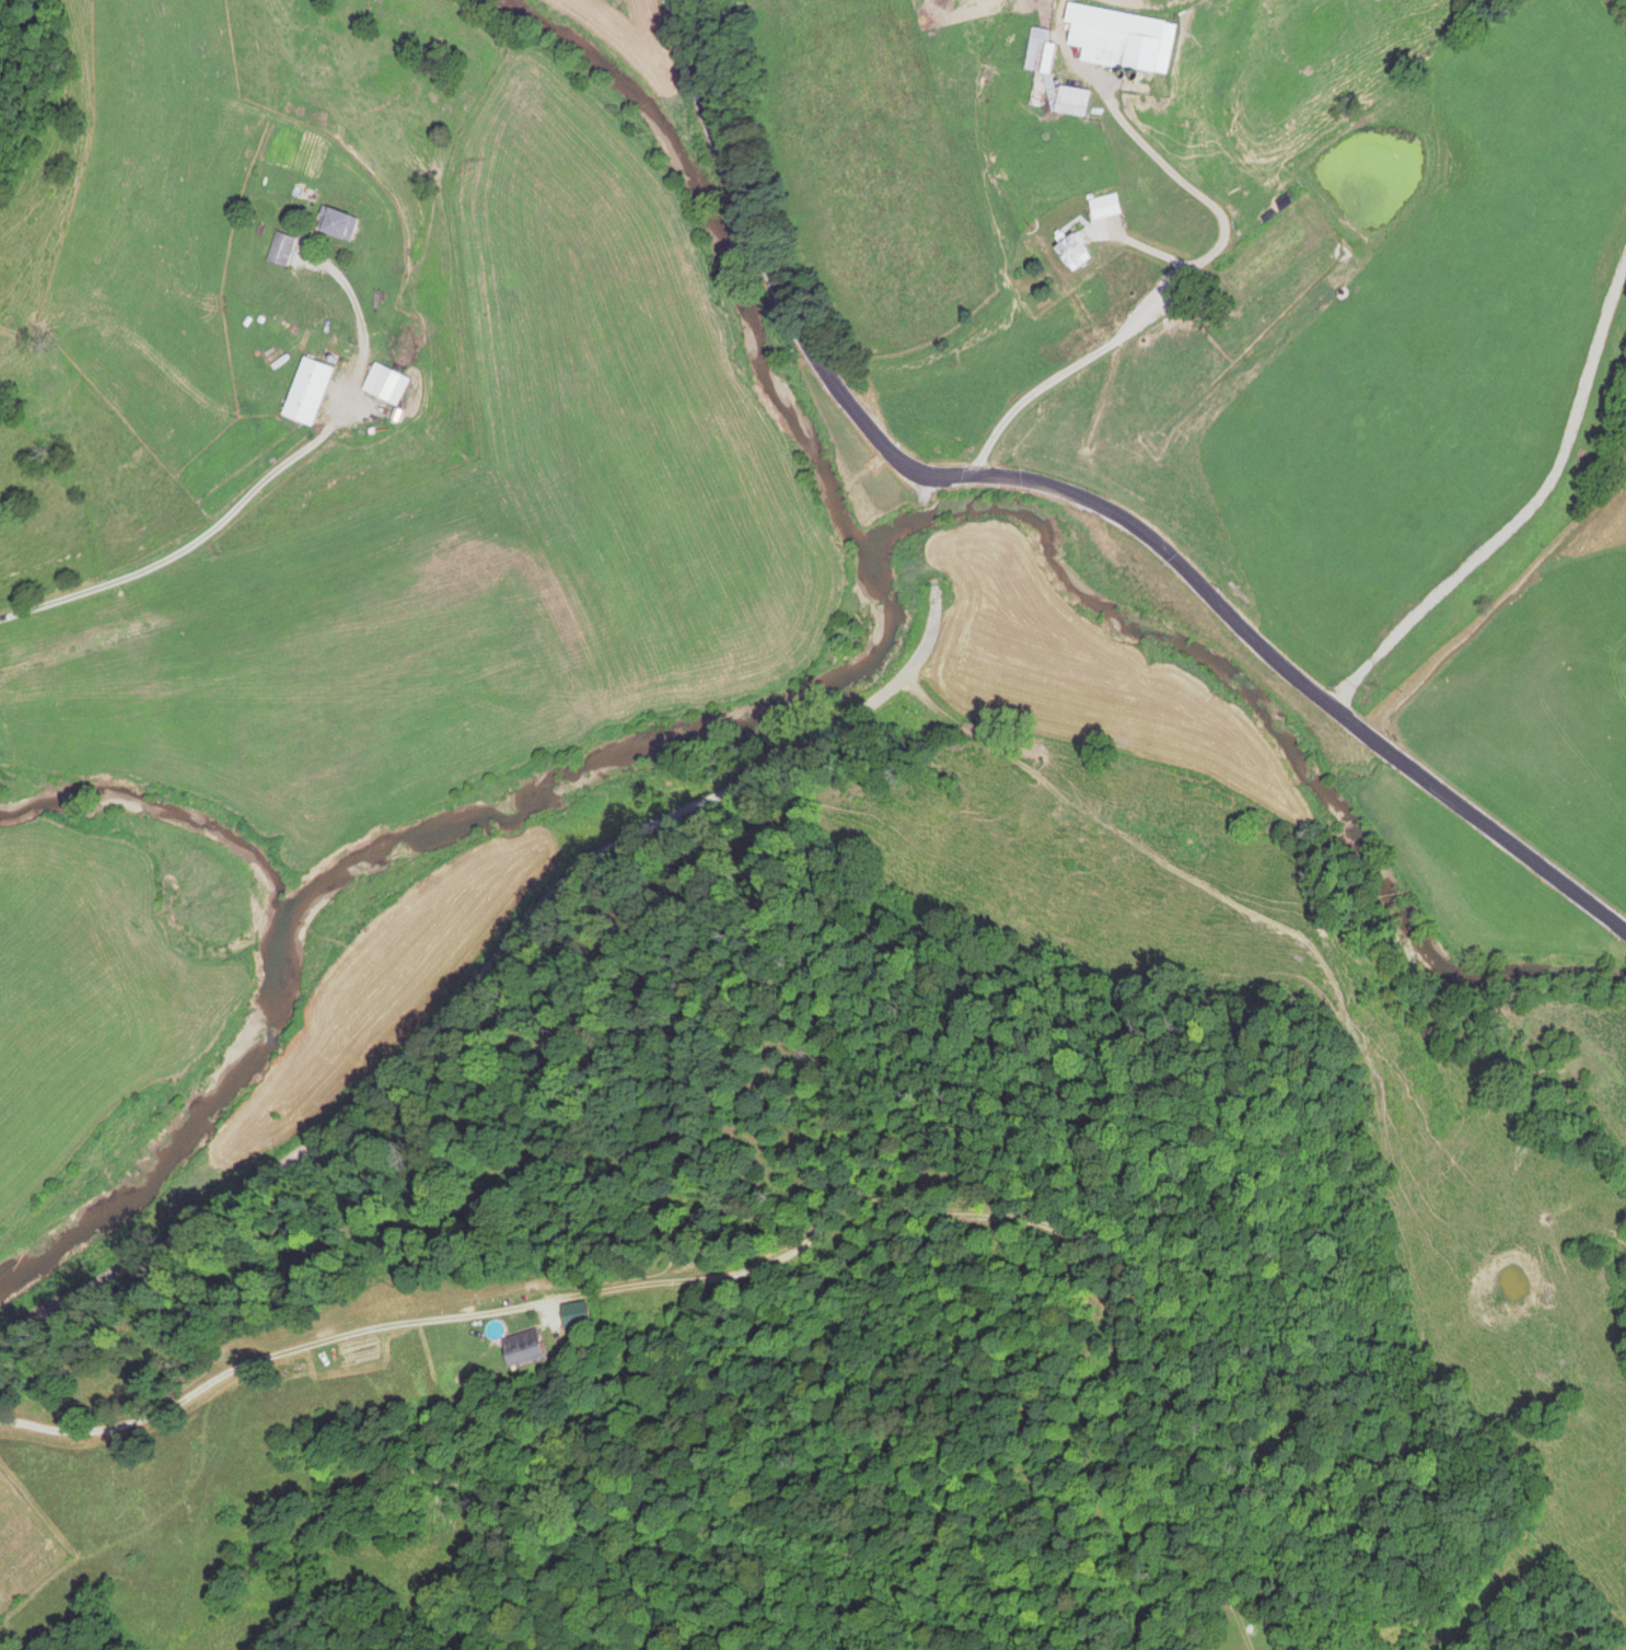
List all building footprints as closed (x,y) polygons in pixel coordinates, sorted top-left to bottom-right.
[(1091,64),(1172,75),(1179,20),(1078,6),(1076,24),(1081,24),(1078,47),(1093,49),(1091,64)] [(1104,92),(1063,88),(1067,45),(1046,43),(1043,74),(1052,75),(1051,80),(1044,79),(1042,110),(1102,115),(1104,92)] [(1100,223),(1127,216),(1121,193),(1094,200),(1100,223)] [(373,218),(343,208),(335,234),(365,243),(373,218)] [(1094,262),(1090,256),(1102,247),(1090,231),(1077,241),(1070,232),(1061,239),(1084,270),(1094,262)] [(298,268),(304,238),(281,233),(275,262),(298,268)] [(327,427),(345,366),(311,357),(294,418),(327,427)] [(520,1367),(555,1359),(548,1330),(513,1338),(520,1367)] [(314,1372),(326,1371),(325,1358),(313,1359),(314,1372)]
